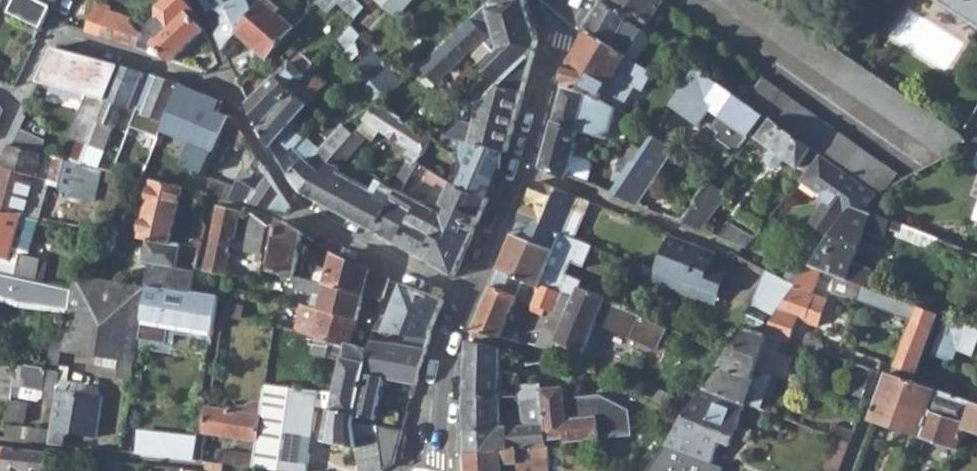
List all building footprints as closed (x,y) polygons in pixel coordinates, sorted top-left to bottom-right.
[(42,27),(47,18),(52,7),(38,0),(16,0),(10,12),(42,27)] [(171,60),(203,30),(195,10),(185,0),(165,0),(158,7),(158,17),(146,28),(152,34),(136,48),(171,60)] [(222,48),(237,31),(264,0),(236,0),(218,8),(215,0),(199,0),(204,8),(222,48)] [(264,0),(237,31),(269,58),(294,27),(276,12),(264,0)] [(276,12),(280,7),(272,0),(264,0),(276,12)] [(318,0),(329,11),(339,1),(354,16),(362,6),(360,3),(356,0),(318,0)] [(437,143),(445,136),(531,55),(536,40),(524,0),(517,0),(487,10),(492,28),(499,52),(483,66),(474,58),(405,120),(428,136),(437,143)] [(434,65),(452,49),(462,60),(489,37),(489,30),(492,28),(487,10),(517,0),(488,0),(425,58),(430,64),(434,65)] [(630,19),(644,30),(655,16),(665,2),(663,0),(605,0),(604,2),(630,19)] [(945,155),(967,141),(962,134),(862,65),(837,48),(838,47),(833,44),(797,18),(780,7),(771,0),(719,0),(945,155)] [(976,28),(976,0),(934,0),(976,28)] [(86,31),(101,36),(111,7),(97,1),(86,31)] [(591,32),(628,58),(646,31),(644,30),(630,19),(604,2),(587,31),(591,32)] [(679,17),(687,24),(690,19),(682,13),(679,17)] [(146,28),(127,45),(136,48),(152,34),(146,28)] [(577,52),(571,64),(566,86),(587,91),(603,100),(617,107),(625,112),(632,101),(629,94),(635,86),(643,93),(654,75),(628,58),(591,32),(580,50),(577,52)] [(322,53),(330,61),(340,49),(333,41),(322,53)] [(120,65),(57,46),(46,68),(41,79),(61,85),(60,88),(80,94),(83,110),(73,135),(91,141),(100,120),(107,99),(111,89),(120,65)] [(369,78),(384,95),(399,81),(373,52),(364,60),(358,53),(350,60),(363,72),(369,78)] [(468,142),(501,150),(531,55),(445,136),(468,142)] [(673,86),(682,93),(698,68),(689,61),(673,86)] [(91,142),(104,146),(116,110),(113,107),(117,100),(130,105),(142,72),(120,65),(111,89),(107,99),(100,120),(91,141),(91,142)] [(245,96),(260,127),(302,78),(307,71),(298,65),(288,76),(283,72),(277,79),(270,72),(245,96)] [(698,68),(682,93),(673,106),(694,121),(701,126),(707,118),(715,124),(712,128),(721,134),(717,138),(738,151),(749,136),(752,133),(765,116),(746,102),(698,68)] [(153,134),(161,136),(169,116),(181,84),(150,75),(136,114),(158,119),(153,134)] [(316,90),(302,78),(260,127),(278,158),(295,148),(289,144),(293,139),(283,131),(316,90)] [(362,86),(376,102),(378,100),(384,95),(369,78),(362,86)] [(822,156),(878,196),(889,189),(899,173),(763,79),(746,102),(765,116),(822,156)] [(181,84),(169,116),(205,132),(196,152),(211,159),(220,141),(230,118),(222,106),(222,100),(181,84)] [(591,134),(610,136),(617,107),(603,100),(587,91),(566,86),(556,125),(580,131),(591,134)] [(380,126),(413,152),(403,170),(409,172),(413,165),(428,136),(405,120),(399,116),(378,100),(376,102),(366,115),(380,126)] [(802,167),(809,173),(822,156),(765,116),(752,133),(787,159),(799,168),(802,167)] [(230,118),(220,141),(238,150),(242,137),(230,118)] [(342,124),(322,148),(310,161),(297,149),(295,148),(278,158),(302,192),(320,171),(352,131),(342,124)] [(636,162),(637,162),(656,133),(657,131),(645,124),(626,156),(636,162)] [(556,125),(544,167),(569,177),(594,187),(601,166),(595,159),(576,153),(579,143),(576,142),(580,131),(556,125)] [(77,161),(84,163),(87,153),(41,142),(41,139),(18,130),(10,144),(77,161)] [(641,205),(678,147),(656,133),(637,162),(636,162),(615,195),(641,205)] [(307,136),(297,149),(310,161),(322,148),(307,136)] [(447,183),(480,195),(484,181),(459,171),(468,142),(445,136),(437,143),(428,136),(413,165),(430,174),(447,183)] [(69,194),(77,161),(10,144),(0,166),(0,171),(31,179),(50,184),(63,187),(69,194)] [(780,169),(787,159),(773,149),(767,157),(767,164),(771,168),(780,169)] [(878,196),(822,156),(809,173),(808,174),(800,184),(817,197),(823,195),(826,202),(811,224),(830,237),(852,205),(853,205),(868,210),(878,196)] [(77,161),(69,194),(94,200),(102,167),(84,163),(77,161)] [(130,174),(145,178),(150,166),(134,162),(130,174)] [(231,198),(286,212),(288,207),(268,174),(263,165),(262,165),(243,184),(231,198)] [(405,197),(417,175),(427,180),(430,174),(413,165),(409,172),(397,193),(405,197)] [(184,187),(197,190),(203,176),(197,173),(194,177),(150,166),(145,178),(154,180),(184,187)] [(19,213),(31,179),(0,171),(0,209),(19,213)] [(302,192),(376,233),(388,209),(320,171),(302,192)] [(50,184),(31,179),(19,213),(22,213),(31,215),(39,216),(50,184)] [(146,236),(171,241),(184,187),(154,180),(142,236),(146,236)] [(441,217),(419,205),(415,213),(393,200),(388,209),(376,233),(453,275),(455,276),(484,197),(480,195),(447,183),(437,206),(443,207),(441,217)] [(516,235),(555,250),(562,235),(565,229),(579,199),(539,183),(516,235)] [(730,196),(714,183),(684,222),(704,230),(730,196)] [(576,233),(589,202),(579,199),(565,229),(576,233)] [(226,276),(231,254),(227,253),(230,238),(234,239),(240,211),(218,205),(201,273),(226,276)] [(838,277),(859,284),(865,270),(844,262),(856,229),(877,237),(881,226),(892,230),(895,221),(868,210),(853,205),(852,205),(830,237),(810,265),(821,270),(838,277)] [(14,243),(22,213),(19,213),(0,209),(0,272),(5,273),(14,243)] [(31,215),(22,213),(14,243),(23,245),(31,215)] [(238,276),(258,279),(261,262),(269,226),(252,214),(238,276)] [(269,226),(261,262),(274,265),(283,221),(269,226)] [(273,270),(295,276),(302,234),(283,221),(274,265),(273,270)] [(722,237),(748,248),(755,239),(731,223),(722,237)] [(562,235),(573,239),(576,233),(565,229),(562,235)] [(672,235),(670,239),(715,256),(717,252),(672,234),(672,235)] [(586,269),(594,247),(582,243),(573,239),(562,235),(555,250),(516,235),(501,270),(541,287),(542,284),(577,299),(580,290),(583,284),(567,277),(574,264),(586,269)] [(171,241),(146,236),(142,264),(149,265),(146,284),(165,287),(194,292),(197,272),(176,269),(181,243),(171,241)] [(238,240),(234,239),(230,238),(227,253),(231,254),(235,255),(238,240)] [(670,239),(652,281),(669,286),(667,290),(680,295),(677,304),(693,310),(697,301),(703,287),(720,294),(729,271),(712,264),(715,256),(670,239)] [(938,248),(965,258),(968,249),(941,239),(938,248)] [(976,267),(976,252),(970,250),(965,263),(976,267)] [(362,295),(380,300),(388,278),(333,255),(325,284),(362,295)] [(795,285),(805,272),(802,269),(799,273),(784,266),(783,266),(765,257),(761,265),(766,268),(795,285)] [(812,297),(821,270),(810,265),(805,272),(795,285),(786,299),(776,313),(763,332),(783,339),(789,341),(797,318),(798,318),(805,295),(812,297)] [(766,268),(758,288),(786,299),(795,285),(766,268)] [(537,346),(554,350),(556,347),(577,299),(542,284),(541,287),(501,270),(474,331),(501,337),(519,296),(535,304),(536,301),(553,308),(537,346)] [(18,303),(71,308),(74,289),(5,273),(0,272),(0,296),(18,303)] [(64,350),(135,360),(146,284),(76,274),(74,289),(71,308),(64,350)] [(859,284),(838,277),(833,291),(857,299),(862,285),(859,284)] [(355,318),(362,295),(325,284),(306,279),(303,291),(311,293),(308,307),(318,309),(355,318)] [(651,283),(667,290),(669,286),(652,281),(651,283)] [(401,335),(428,339),(443,301),(400,283),(385,324),(376,321),(372,330),(401,335)] [(897,365),(918,374),(940,314),(900,298),(862,285),(857,299),(857,300),(914,321),(912,324),(897,365)] [(194,292),(165,287),(160,321),(213,331),(218,296),(194,292)] [(715,307),(720,294),(703,287),(697,301),(715,307)] [(752,302),(776,313),(786,299),(758,288),(752,302)] [(577,299),(556,347),(560,350),(561,347),(581,356),(592,332),(596,323),(605,301),(580,290),(577,299)] [(238,304),(226,301),(225,314),(234,317),(238,304)] [(316,337),(350,345),(355,318),(318,309),(308,307),(300,305),(294,331),(311,335),(316,337)] [(745,321),(764,328),(769,314),(750,307),(745,321)] [(972,356),(976,342),(976,328),(967,324),(948,317),(941,336),(938,343),(972,356)] [(605,327),(596,323),(592,332),(601,336),(605,327)] [(704,387),(744,402),(753,381),(751,379),(761,355),(771,358),(776,345),(781,346),(783,339),(763,332),(750,328),(728,355),(704,387)] [(384,380),(415,385),(428,339),(401,335),(400,345),(369,340),(367,349),(362,371),(357,395),(352,416),(372,419),(370,426),(374,426),(402,433),(408,414),(388,409),(386,417),(375,415),(378,402),(384,380)] [(342,361),(335,393),(357,395),(362,371),(367,349),(360,347),(350,345),(316,337),(313,351),(337,357),(337,359),(342,361)] [(470,342),(467,398),(501,397),(501,366),(520,365),(518,353),(470,342)] [(54,354),(51,369),(62,371),(64,355),(54,354)] [(14,384),(18,363),(0,360),(0,382),(14,384)] [(46,399),(57,400),(58,395),(62,371),(51,369),(18,363),(14,384),(13,396),(39,400),(46,399)] [(855,395),(869,399),(879,371),(855,363),(852,371),(856,375),(859,386),(855,395)] [(871,419),(921,436),(938,390),(922,385),(888,373),(871,419)] [(367,470),(382,470),(383,470),(374,426),(370,426),(351,421),(352,416),(357,395),(335,393),(265,386),(264,398),(259,435),(256,453),(254,467),(257,467),(291,470),(308,470),(316,404),(329,406),(324,439),(357,447),(367,470)] [(669,440),(666,444),(676,448),(708,461),(711,463),(720,441),(730,445),(746,403),(744,402),(704,387),(691,406),(685,415),(669,440)] [(542,407),(545,439),(565,437),(566,443),(600,438),(598,416),(577,419),(567,420),(566,410),(564,389),(540,390),(541,394),(542,407)] [(691,406),(658,390),(653,400),(677,412),(685,415),(691,406)] [(921,436),(958,448),(966,427),(965,425),(967,423),(976,402),(938,390),(921,436)] [(522,396),(524,408),(542,407),(541,394),(522,395),(522,396)] [(100,401),(58,395),(57,400),(56,406),(52,430),(50,444),(67,446),(70,431),(95,436),(100,401)] [(207,428),(259,435),(264,398),(254,396),(248,402),(241,401),(241,406),(212,403),(210,403),(207,428)] [(465,398),(464,432),(467,431),(501,429),(501,397),(467,398),(465,398)] [(965,425),(976,429),(976,403),(976,402),(967,423),(965,425)] [(467,431),(467,455),(501,451),(500,449),(520,448),(533,446),(540,446),(546,446),(546,445),(545,439),(542,407),(524,408),(526,422),(535,421),(536,426),(525,427),(509,428),(501,429),(467,431)] [(576,410),(566,410),(567,420),(577,419),(576,410)] [(837,439),(852,444),(856,432),(830,423),(827,434),(837,439)] [(50,444),(52,430),(8,425),(6,439),(50,444)] [(374,426),(383,470),(394,464),(402,433),(374,426)] [(649,452),(657,457),(666,444),(669,440),(661,436),(649,452)] [(852,444),(837,439),(826,470),(842,470),(852,444)] [(146,455),(195,461),(198,446),(149,440),(146,455)] [(467,455),(468,470),(550,470),(546,446),(540,446),(533,446),(520,448),(500,449),(501,451),(467,455)] [(50,453),(0,447),(0,470),(49,470),(50,453)] [(254,467),(256,453),(227,451),(226,464),(254,467)] [(226,464),(205,462),(204,470),(184,468),(184,470),(225,470),(226,464)]
